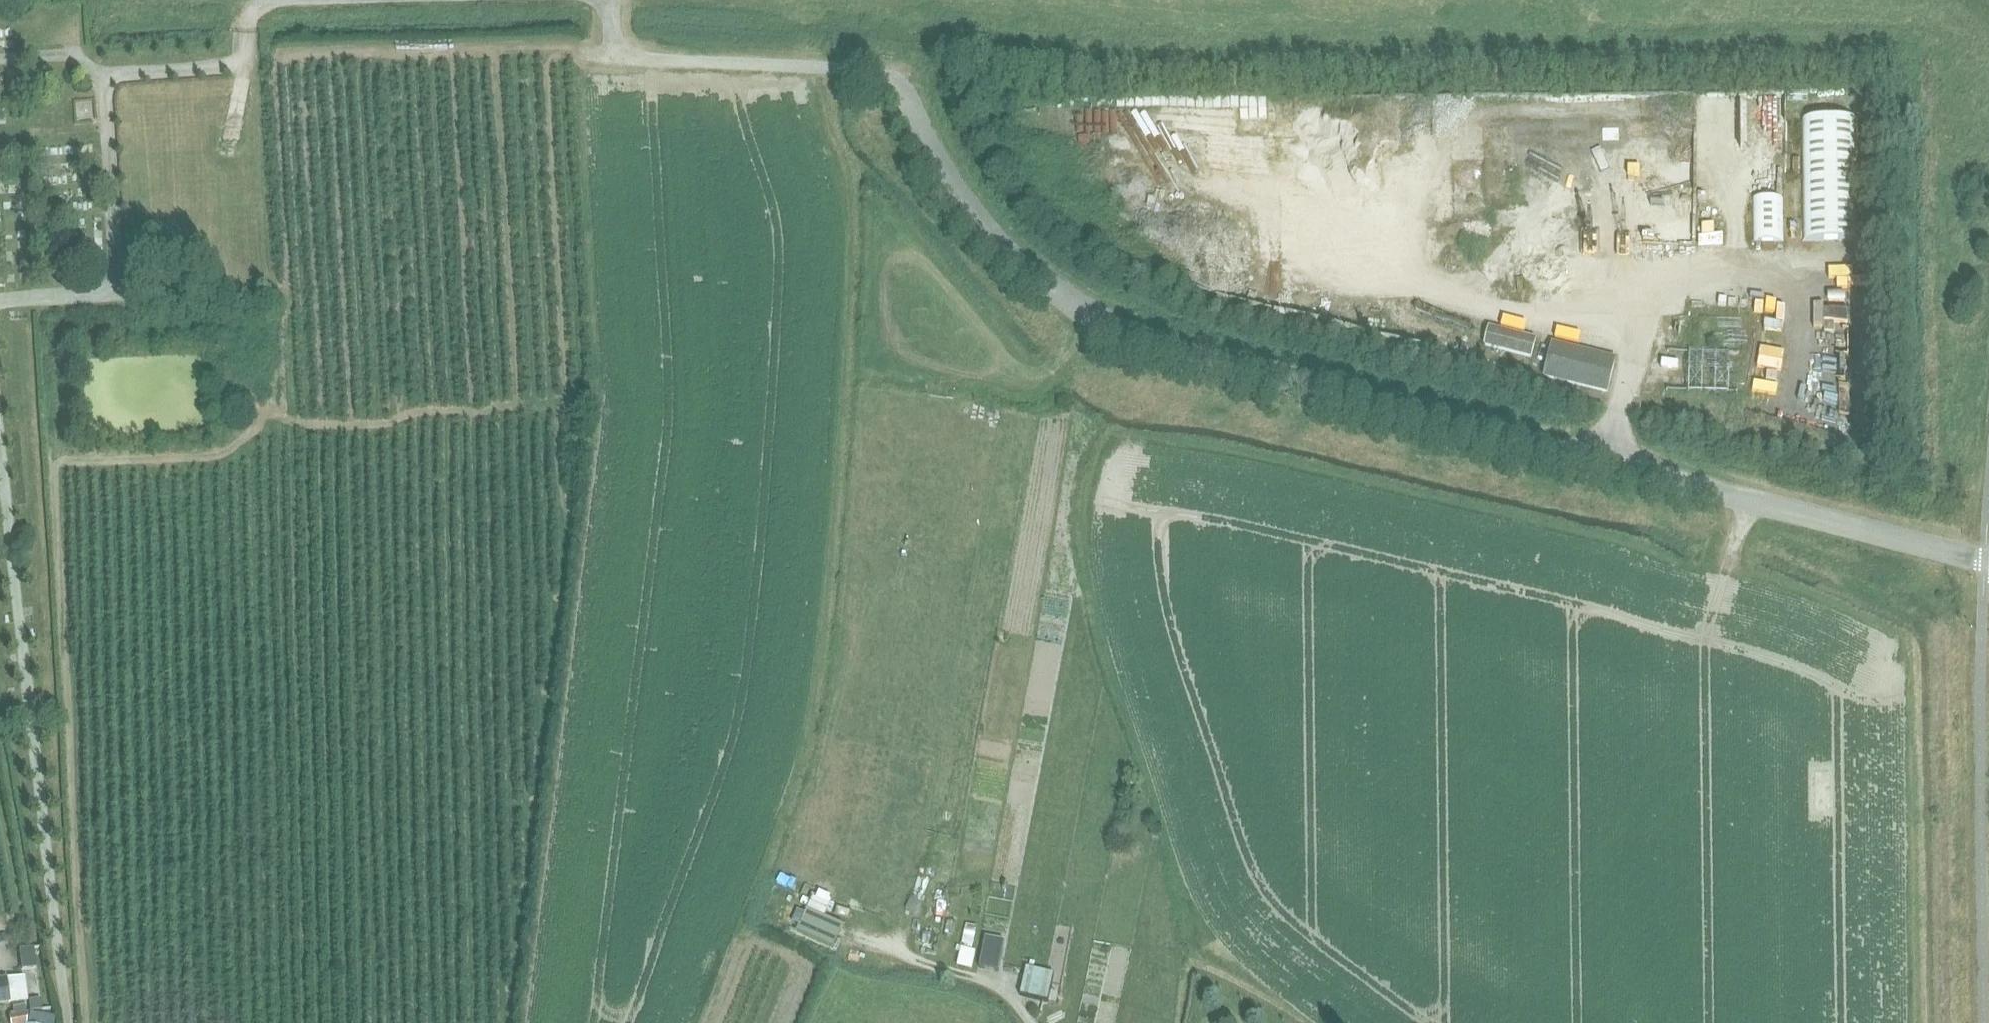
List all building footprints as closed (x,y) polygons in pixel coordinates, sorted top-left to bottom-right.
[(72,98),(73,116),(89,116),(89,97),(72,98)] [(1802,120),(1803,241),(1860,241),(1858,119),(1802,120)] [(1502,124),(1508,172),(1532,169),(1527,121),(1502,124)] [(1753,198),(1753,242),(1784,242),(1783,198),(1753,198)] [(1489,328),(1485,346),(1532,358),(1536,339),(1489,328)] [(1553,344),(1544,377),(1607,392),(1616,359),(1553,344)] [(1696,386),(1735,388),(1737,348),(1697,346),(1696,386)] [(1475,352),(1465,350),(1463,362),(1473,364),(1475,352)] [(876,358),(866,357),(865,369),(876,370),(876,358)] [(929,900),(947,903),(949,889),(931,886),(929,900)] [(806,905),(823,912),(828,899),(811,892),(806,905)] [(843,925),(823,916),(807,909),(797,931),(833,947),(843,925)] [(972,969),(975,951),(969,949),(973,933),(964,931),(960,946),(962,947),(958,967),(972,969)] [(986,935),(980,967),(998,970),(1004,939),(986,935)] [(920,953),(936,956),(938,943),(922,941),(920,953)] [(29,949),(20,950),(22,969),(32,968),(36,967),(34,948),(29,949)] [(1054,973),(1026,967),(1020,996),(1048,1002),(1054,973)] [(0,981),(0,1006),(28,1002),(25,978),(0,981)] [(41,1000),(30,1001),(31,1012),(42,1011),(42,1009),(41,1000)] [(28,1014),(9,1017),(10,1022),(27,1022),(28,1014)]
